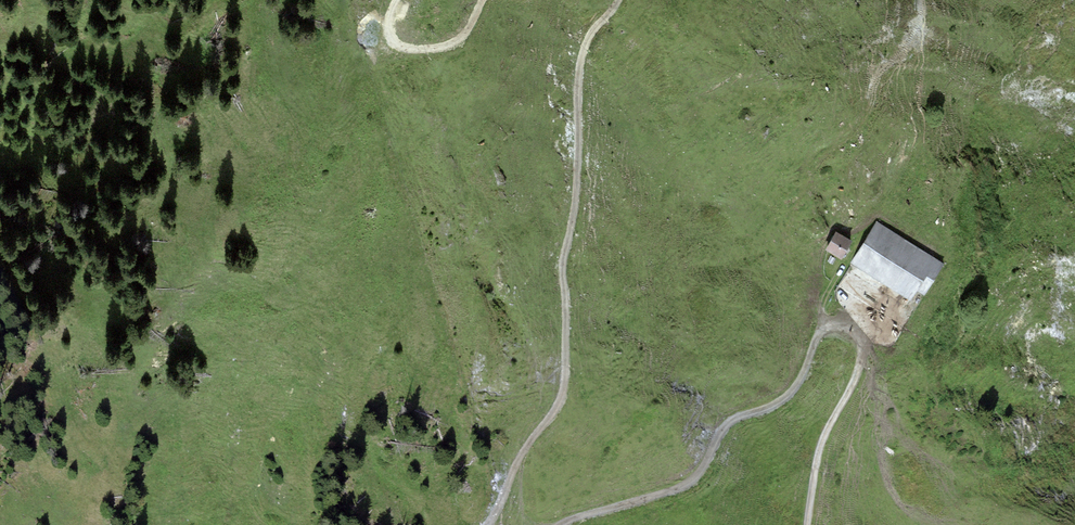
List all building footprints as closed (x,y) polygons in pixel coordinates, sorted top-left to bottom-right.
[(945,264),(876,221),(849,264),(911,302),(917,292),(924,296),(945,264)] [(825,250),(840,260),(852,241),(836,231),(825,250)]
